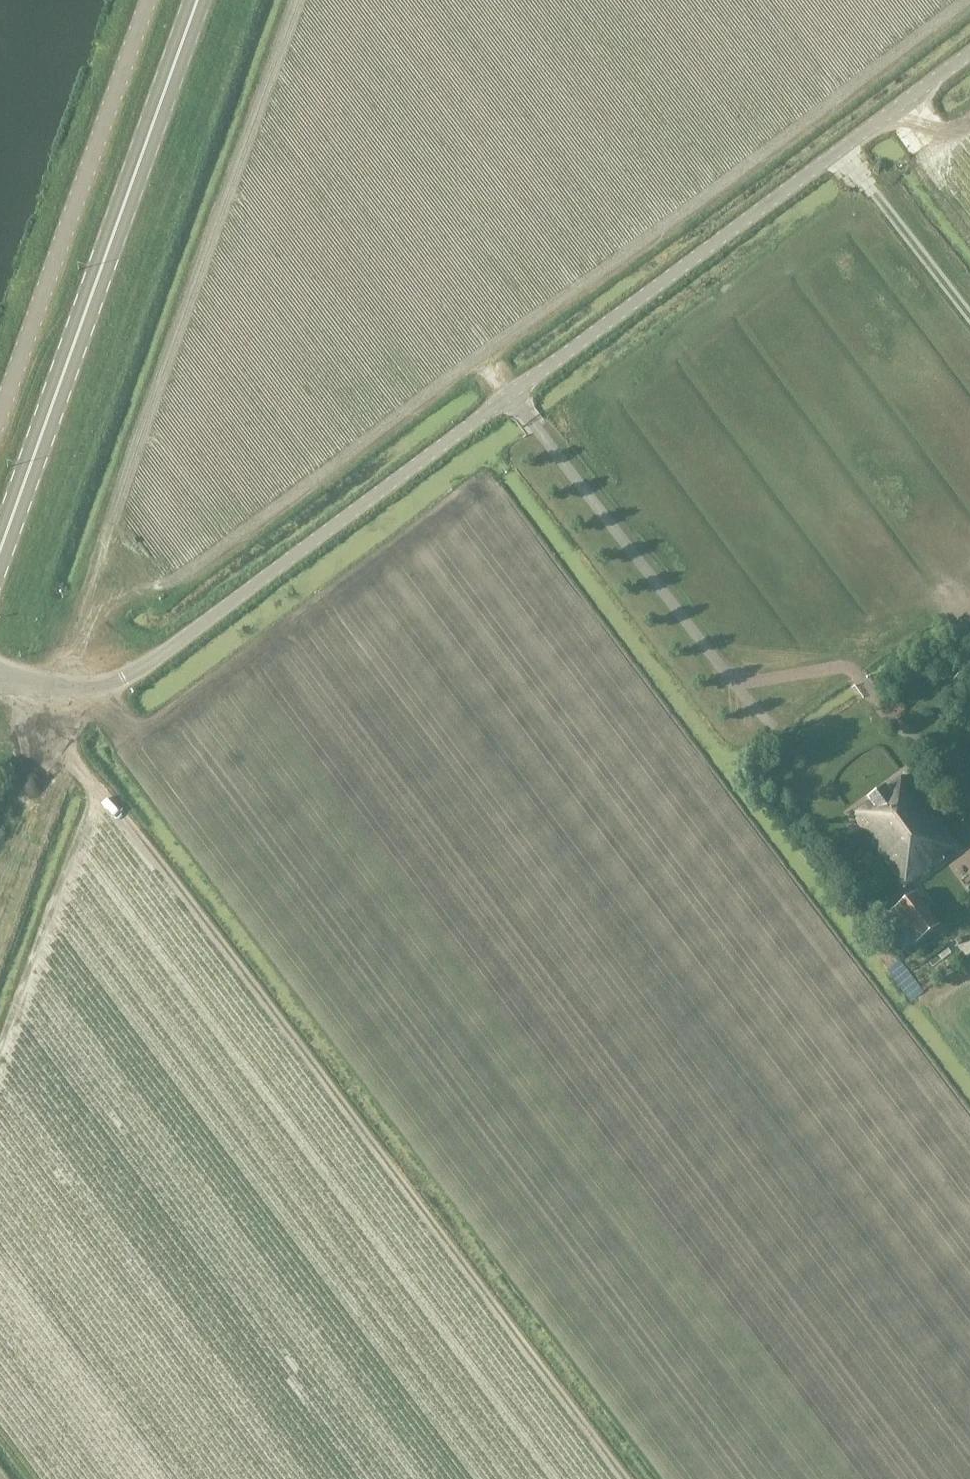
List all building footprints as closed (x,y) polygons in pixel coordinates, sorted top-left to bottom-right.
[(904,889),(955,847),(903,775),(848,815),(904,889)] [(913,892),(891,909),(915,941),(937,925),(913,892)]
